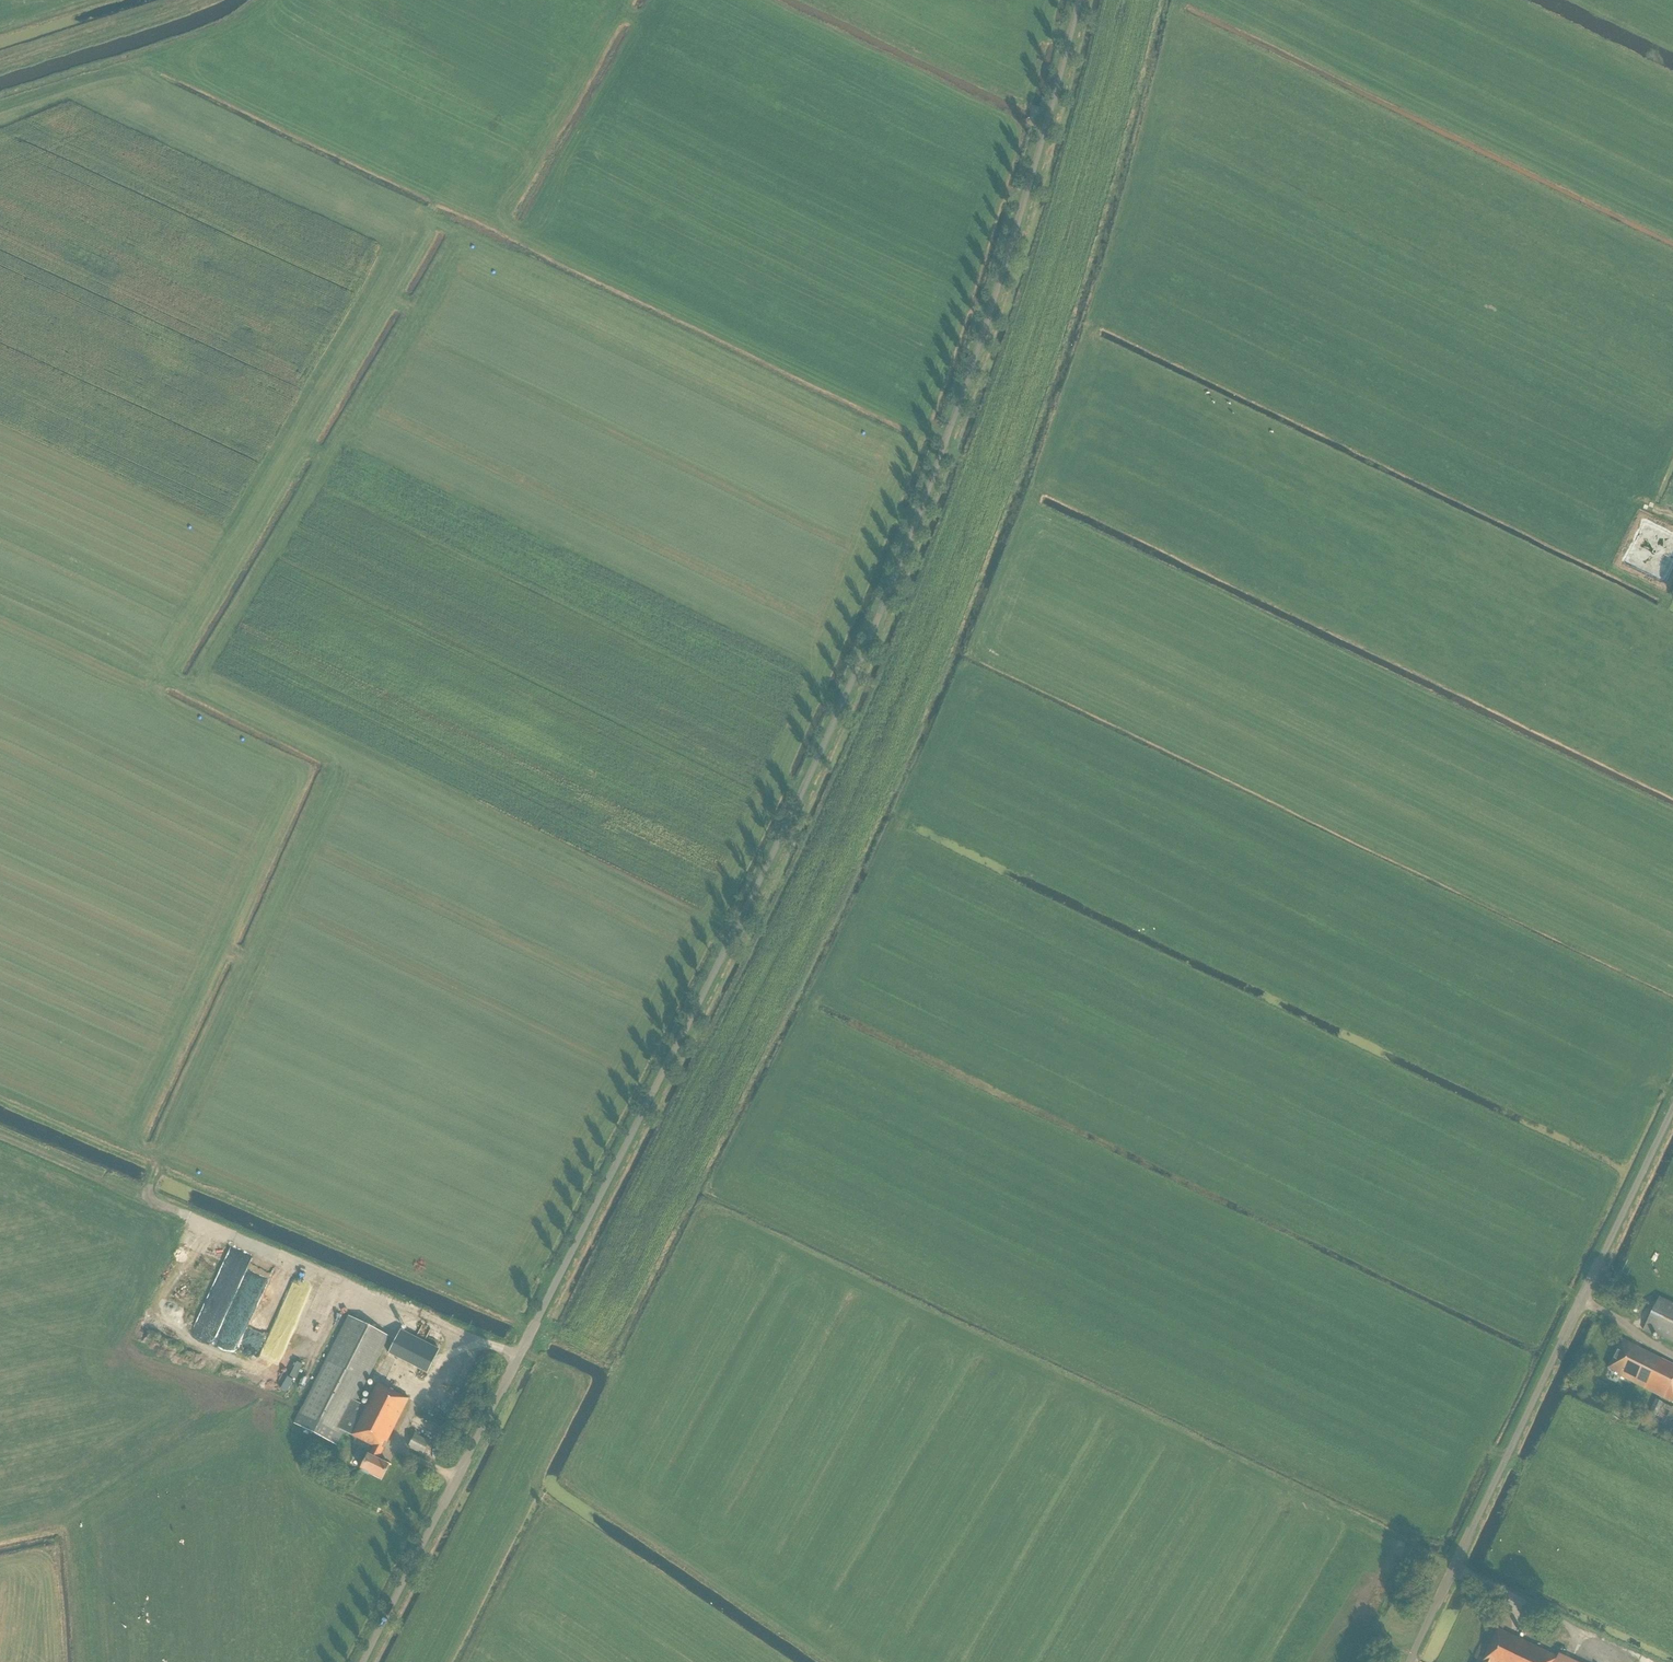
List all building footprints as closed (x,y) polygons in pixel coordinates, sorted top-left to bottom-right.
[(245,1330),(267,1340),(295,1278),(274,1268),(245,1330)] [(212,1291),(203,1308),(224,1319),(233,1302),(212,1291)] [(1660,1297),(1643,1331),(1653,1336),(1654,1334),(1672,1343),(1672,1303),(1660,1297)] [(368,1456),(361,1470),(382,1480),(389,1466),(379,1462),(384,1450),(382,1449),(392,1430),(394,1431),(409,1399),(377,1384),(366,1406),(356,1401),(388,1336),(347,1316),(299,1415),(339,1435),(341,1431),(374,1447),(370,1457),(368,1456)] [(428,1375),(439,1350),(401,1331),(389,1356),(428,1375)] [(1609,1367),(1618,1372),(1617,1375),(1672,1402),(1672,1364),(1622,1339),(1609,1367)] [(290,1376),(296,1380),(304,1364),(297,1361),(290,1376)] [(288,1391),(293,1379),(287,1376),(282,1389),(288,1391)] [(429,1442),(415,1435),(409,1448),(423,1455),(429,1442)] [(1559,1653),(1558,1657),(1499,1629),(1483,1661),(1578,1661),(1559,1653)] [(1592,1641),(1588,1651),(1612,1661),(1628,1661),(1630,1658),(1592,1641)]
